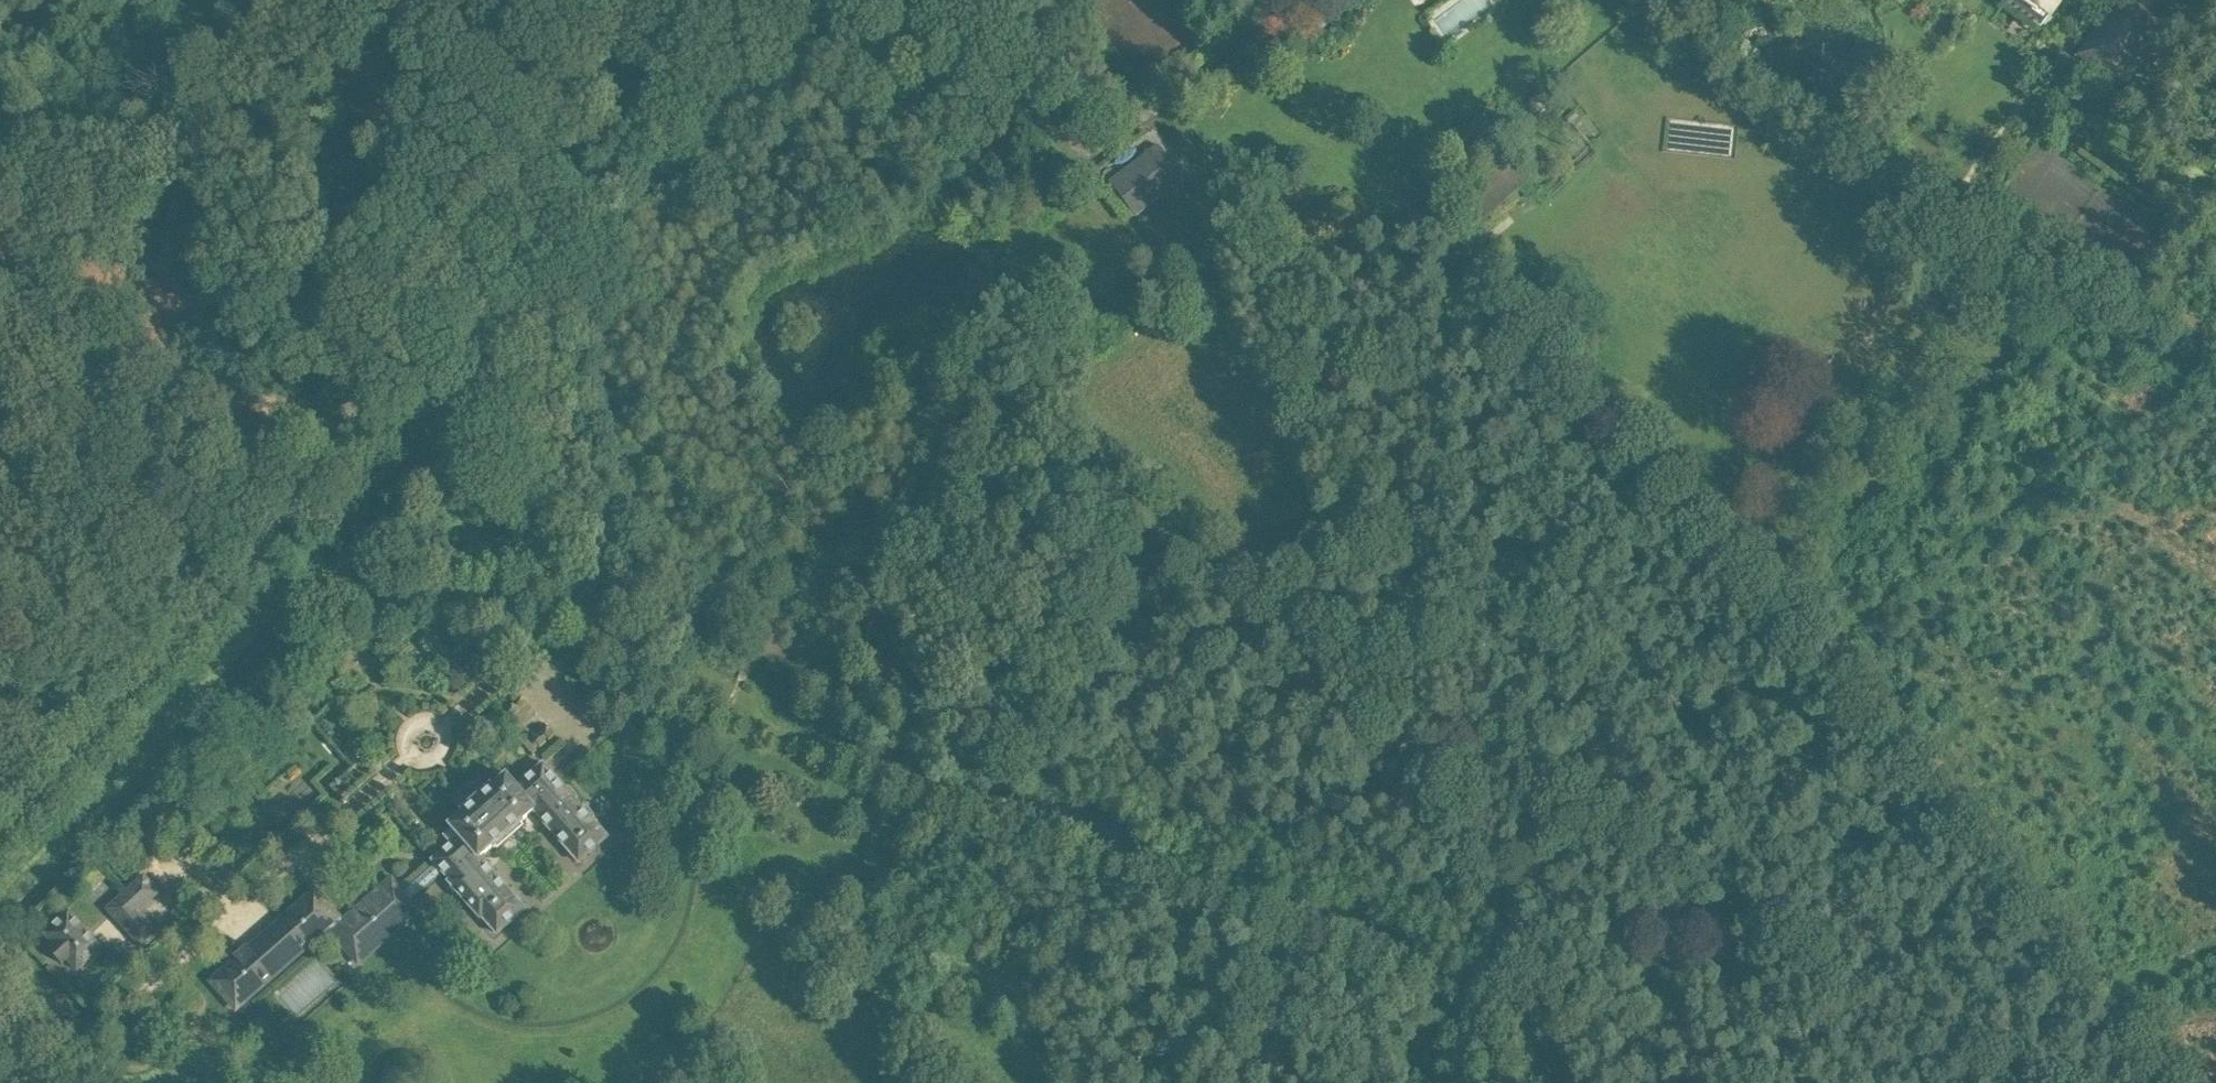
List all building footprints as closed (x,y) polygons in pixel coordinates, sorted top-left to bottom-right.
[(2042,25),(2060,0),(2007,0),(2042,25)] [(2138,7),(2129,0),(2118,0),(2079,54),(2117,82),(2160,23),(2138,7)] [(1114,178),(1137,216),(1159,199),(1162,204),(1171,197),(1168,192),(1185,179),(1158,143),(1114,178)] [(322,920),(359,962),(419,909),(411,900),(443,871),(451,880),(449,881),(480,917),(482,915),(497,933),(526,908),(480,856),(493,845),(495,847),(523,822),(522,821),(535,809),(579,861),(608,836),(597,825),(597,819),(591,811),(584,810),(580,806),(581,800),(573,791),(567,791),(544,763),(517,787),(507,776),(493,788),(491,786),(463,811),(465,813),(450,825),(460,837),(434,860),(436,863),(399,896),(392,887),(347,927),(316,891),(251,948),(248,945),(235,956),(238,960),(214,981),(237,1007),(312,941),(306,934),(322,920)] [(109,908),(141,944),(157,929),(125,894),(109,908)] [(102,948),(69,912),(45,934),(55,945),(50,949),(63,963),(68,959),(78,970),(102,948)]
